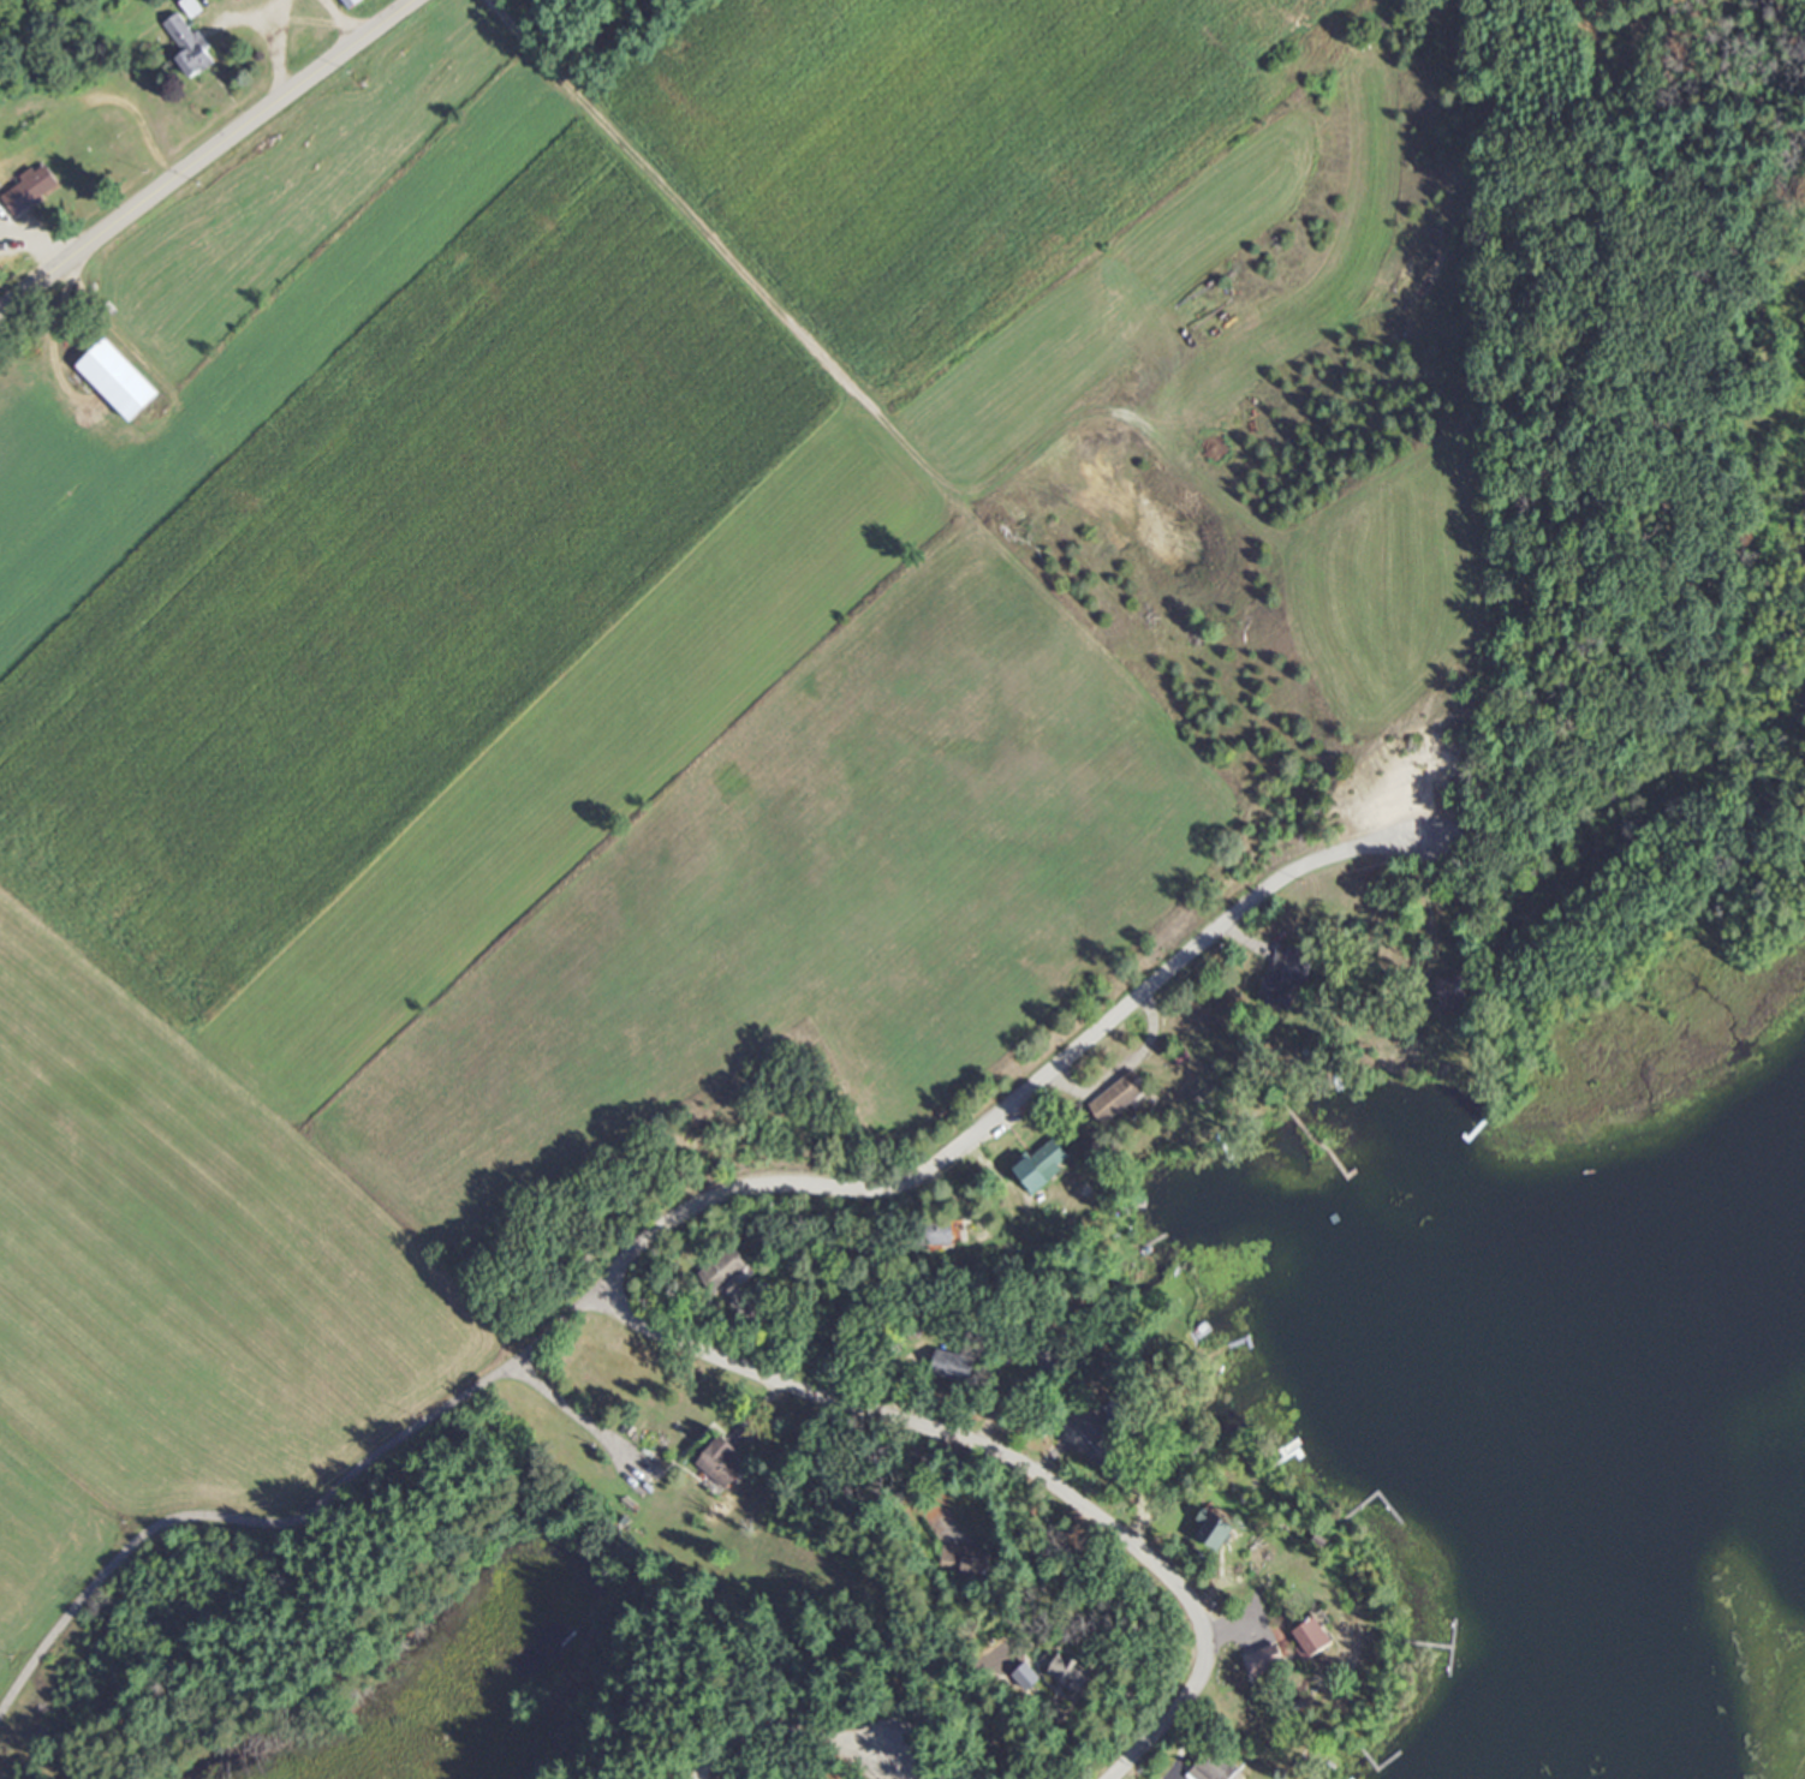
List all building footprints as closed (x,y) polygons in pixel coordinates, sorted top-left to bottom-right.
[(346,10),(359,0),(338,0),(346,10)] [(211,63),(181,10),(160,22),(179,54),(174,57),(186,78),(211,63)] [(50,172),(10,173),(11,199),(51,198),(50,172)] [(127,422),(156,393),(102,338),(72,367),(127,422)] [(1309,960),(1296,957),(1298,948),(1271,943),(1261,997),(1265,998),(1263,1005),(1286,1010),(1292,980),(1304,982),(1309,960)] [(1101,1126),(1146,1088),(1130,1069),(1085,1107),(1101,1126)] [(1029,1194),(1070,1162),(1051,1138),(1010,1170),(1029,1194)] [(951,1246),(951,1223),(925,1223),(925,1246),(951,1246)] [(752,1276),(734,1249),(707,1267),(725,1294),(752,1276)] [(969,1361),(938,1348),(928,1371),(959,1384),(969,1361)] [(1129,1433),(1092,1396),(1066,1423),(1102,1459),(1129,1433)] [(729,1459),(735,1452),(718,1436),(694,1462),(722,1489),(741,1470),(729,1459)] [(987,1580),(987,1547),(931,1546),(930,1579),(987,1580)] [(1290,1629),(1309,1658),(1332,1643),(1313,1615),(1290,1629)] [(1244,1656),(1253,1675),(1284,1660),(1275,1641),(1244,1656)] [(1046,1675),(1084,1690),(1094,1664),(1057,1649),(1046,1675)] [(1237,1767),(1206,1745),(1184,1776),(1187,1778),(1228,1778),(1237,1767)]
